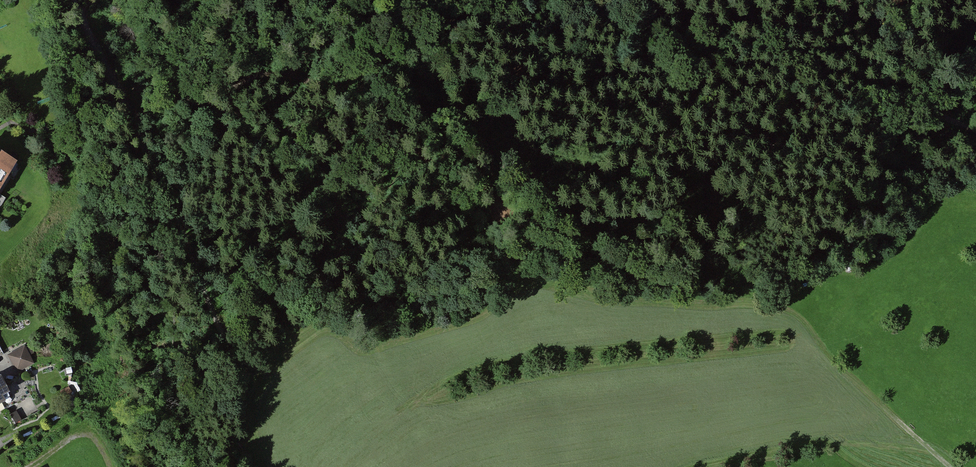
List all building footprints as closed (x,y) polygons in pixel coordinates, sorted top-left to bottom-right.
[(0,193),(17,163),(0,154),(0,193)] [(25,348),(8,357),(18,375),(36,367),(25,348)] [(0,349),(0,367),(8,363),(0,349)] [(14,406),(0,380),(0,414),(14,406)]
